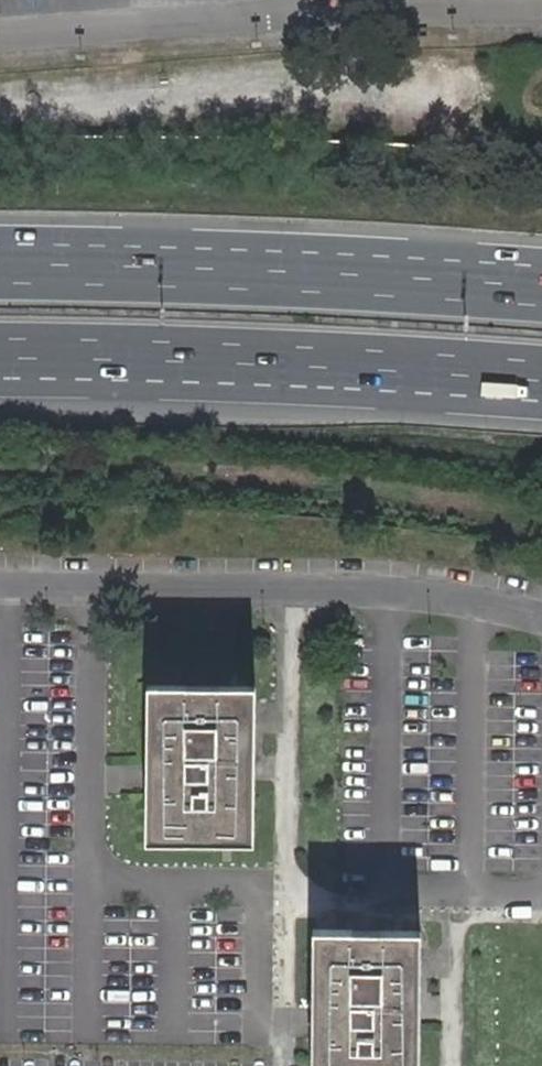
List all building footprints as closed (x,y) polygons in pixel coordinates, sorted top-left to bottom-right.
[(152,779),(151,841),(249,842),(250,757),(251,685),(152,685),(152,779)] [(316,1065),(415,1065),(415,1020),(415,970),(416,947),(416,932),(317,931),(317,986),(316,1065)]
